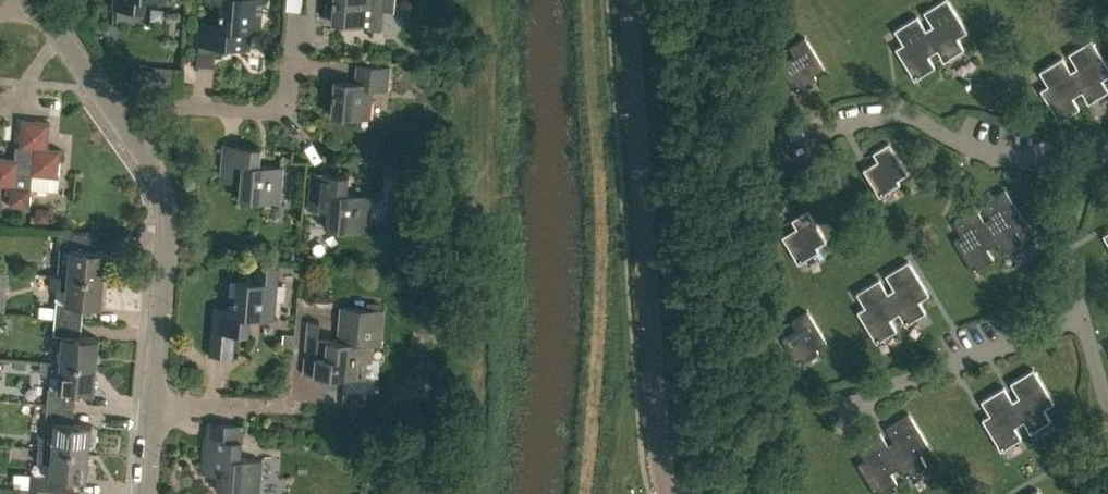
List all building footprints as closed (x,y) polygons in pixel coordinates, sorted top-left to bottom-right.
[(113,9),(145,12),(146,0),(114,0),(113,9)] [(249,50),(251,33),(260,34),(263,0),(223,0),(221,24),(200,22),(198,46),(249,50)] [(298,12),(299,0),(283,0),(282,10),(298,12)] [(327,1),(334,1),(333,6),(334,6),(333,24),(369,27),(368,30),(383,32),(386,0),(327,0),(327,1)] [(914,77),(934,65),(927,54),(936,48),(943,60),(963,47),(956,36),(966,30),(948,0),(939,0),(923,10),(931,24),(925,28),(916,14),(894,28),(902,42),(895,47),(914,77)] [(779,62),(796,89),(815,76),(813,72),(823,65),(804,35),(788,45),(793,53),(779,62)] [(1058,119),(1078,107),(1072,95),(1081,90),(1088,101),(1093,98),(1093,97),(1107,88),(1101,78),(1107,73),(1107,67),(1090,38),(1068,52),(1076,65),(1069,69),(1061,56),(1038,69),(1047,83),(1039,88),(1058,119)] [(357,82),(336,80),(333,116),(370,119),(372,89),(388,90),(390,68),(358,65),(357,82)] [(11,187),(9,206),(30,208),(33,176),(59,178),(62,150),(48,149),(50,122),(22,120),(18,159),(0,157),(0,186),(11,187)] [(896,178),(907,171),(888,141),(872,151),(877,158),(862,167),(879,194),(899,182),(896,178)] [(232,181),(234,164),(243,165),(240,199),(279,202),(282,167),(260,165),(261,147),(224,144),(221,180),(232,181)] [(327,227),(367,231),(370,195),(346,193),(348,175),(311,172),(308,208),(328,210),(327,227)] [(953,239),(973,269),(993,257),(986,246),(995,240),(1002,252),(1022,239),(1015,228),(1025,222),(1004,188),(982,202),(991,216),(984,220),(975,206),(953,220),(961,234),(953,239)] [(782,234),(794,255),(794,256),(797,262),(818,249),(815,245),(825,238),(807,208),(791,218),(796,226),(782,234)] [(89,250),(90,234),(62,231),(61,248),(70,249),(69,263),(59,262),(58,275),(51,274),(105,279),(107,251),(89,250)] [(887,291),(898,311),(905,322),(925,310),(918,299),(928,293),(907,259),(885,273),(893,287),(887,291)] [(233,357),(235,334),(249,334),(251,317),(274,319),(278,267),(261,266),(259,281),(237,280),(235,309),(214,308),(210,355),(233,357)] [(50,287),(67,289),(66,302),(56,301),(55,318),(83,321),(84,305),(102,307),(105,279),(51,274),(50,287)] [(872,335),(875,341),(881,337),(895,328),(889,317),(898,311),(887,291),(878,277),(856,291),(864,305),(857,309),(872,335)] [(320,322),(308,321),(303,374),(365,379),(368,345),(381,346),(384,310),(341,306),(338,341),(318,339),(320,322)] [(796,327),(781,336),(798,363),(818,350),(815,346),(825,340),(807,309),(791,319),(796,327)] [(60,363),(97,366),(100,338),(81,337),(83,321),(55,318),(53,335),(63,336),(60,363)] [(95,393),(97,366),(60,363),(41,361),(39,373),(59,375),(58,389),(49,388),(47,405),(75,408),(76,392),(95,393)] [(1011,399),(1023,419),(1030,431),(1036,427),(1035,427),(1049,418),(1043,407),(1053,401),(1032,367),(1010,381),(1018,395),(1011,399)] [(981,418),(1000,448),(1020,436),(1014,425),(1023,419),(1011,399),(1003,385),(981,399),(989,413),(981,418)] [(39,448),(90,453),(92,426),(74,424),(75,408),(47,405),(46,422),(55,423),(54,437),(40,436),(39,448)] [(887,444),(899,465),(905,476),(925,463),(919,452),(929,446),(908,412),(886,426),(894,440),(887,444)] [(261,460),(241,458),(244,426),(209,423),(208,438),(205,438),(202,474),(223,475),(221,493),(234,493),(259,493),(261,460)] [(857,463),(876,493),(896,481),(889,470),(899,465),(887,444),(879,430),(856,444),(865,458),(857,463)] [(29,491),(65,493),(68,493),(69,479),(88,480),(90,453),(39,448),(38,448),(37,461),(52,462),(51,476),(30,474),(29,491)]
